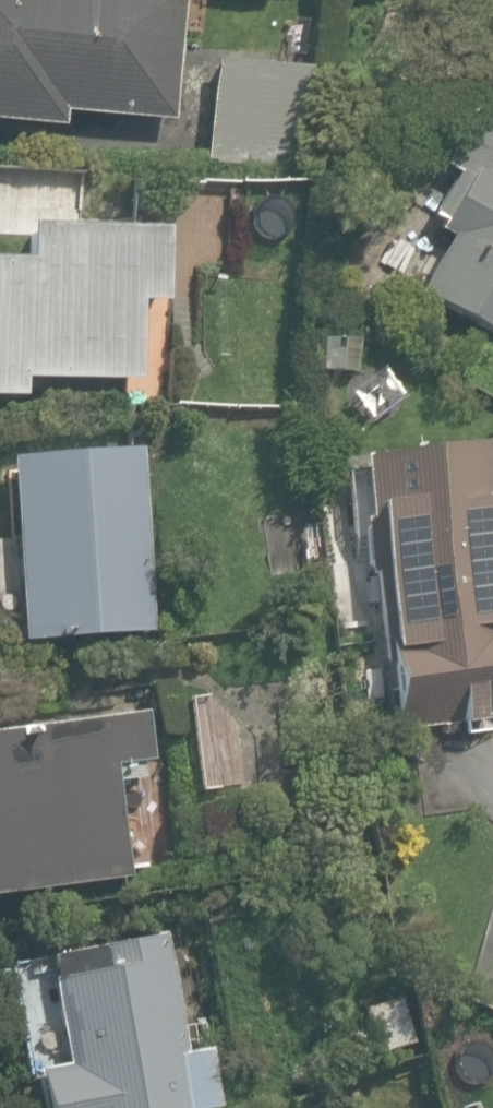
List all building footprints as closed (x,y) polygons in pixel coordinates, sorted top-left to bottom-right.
[(50,131),(51,110),(162,115),(168,0),(0,0),(0,128),(50,131)] [(460,92),(354,271),(492,353),(492,112),(460,92)] [(3,399),(4,380),(115,386),(120,299),(143,301),(147,226),(76,222),(77,190),(0,186),(0,399),(3,399)] [(330,434),(373,735),(492,718),(492,618),(464,415),(330,434)] [(0,452),(0,477),(11,637),(139,628),(125,443),(0,452)] [(110,875),(99,802),(149,795),(135,703),(0,723),(0,892),(110,875)] [(212,1043),(181,1050),(156,934),(0,968),(0,1100),(2,1107),(190,1107),(224,1101),(212,1043)] [(328,1099),(299,1107),(331,1107),(328,1099)]
